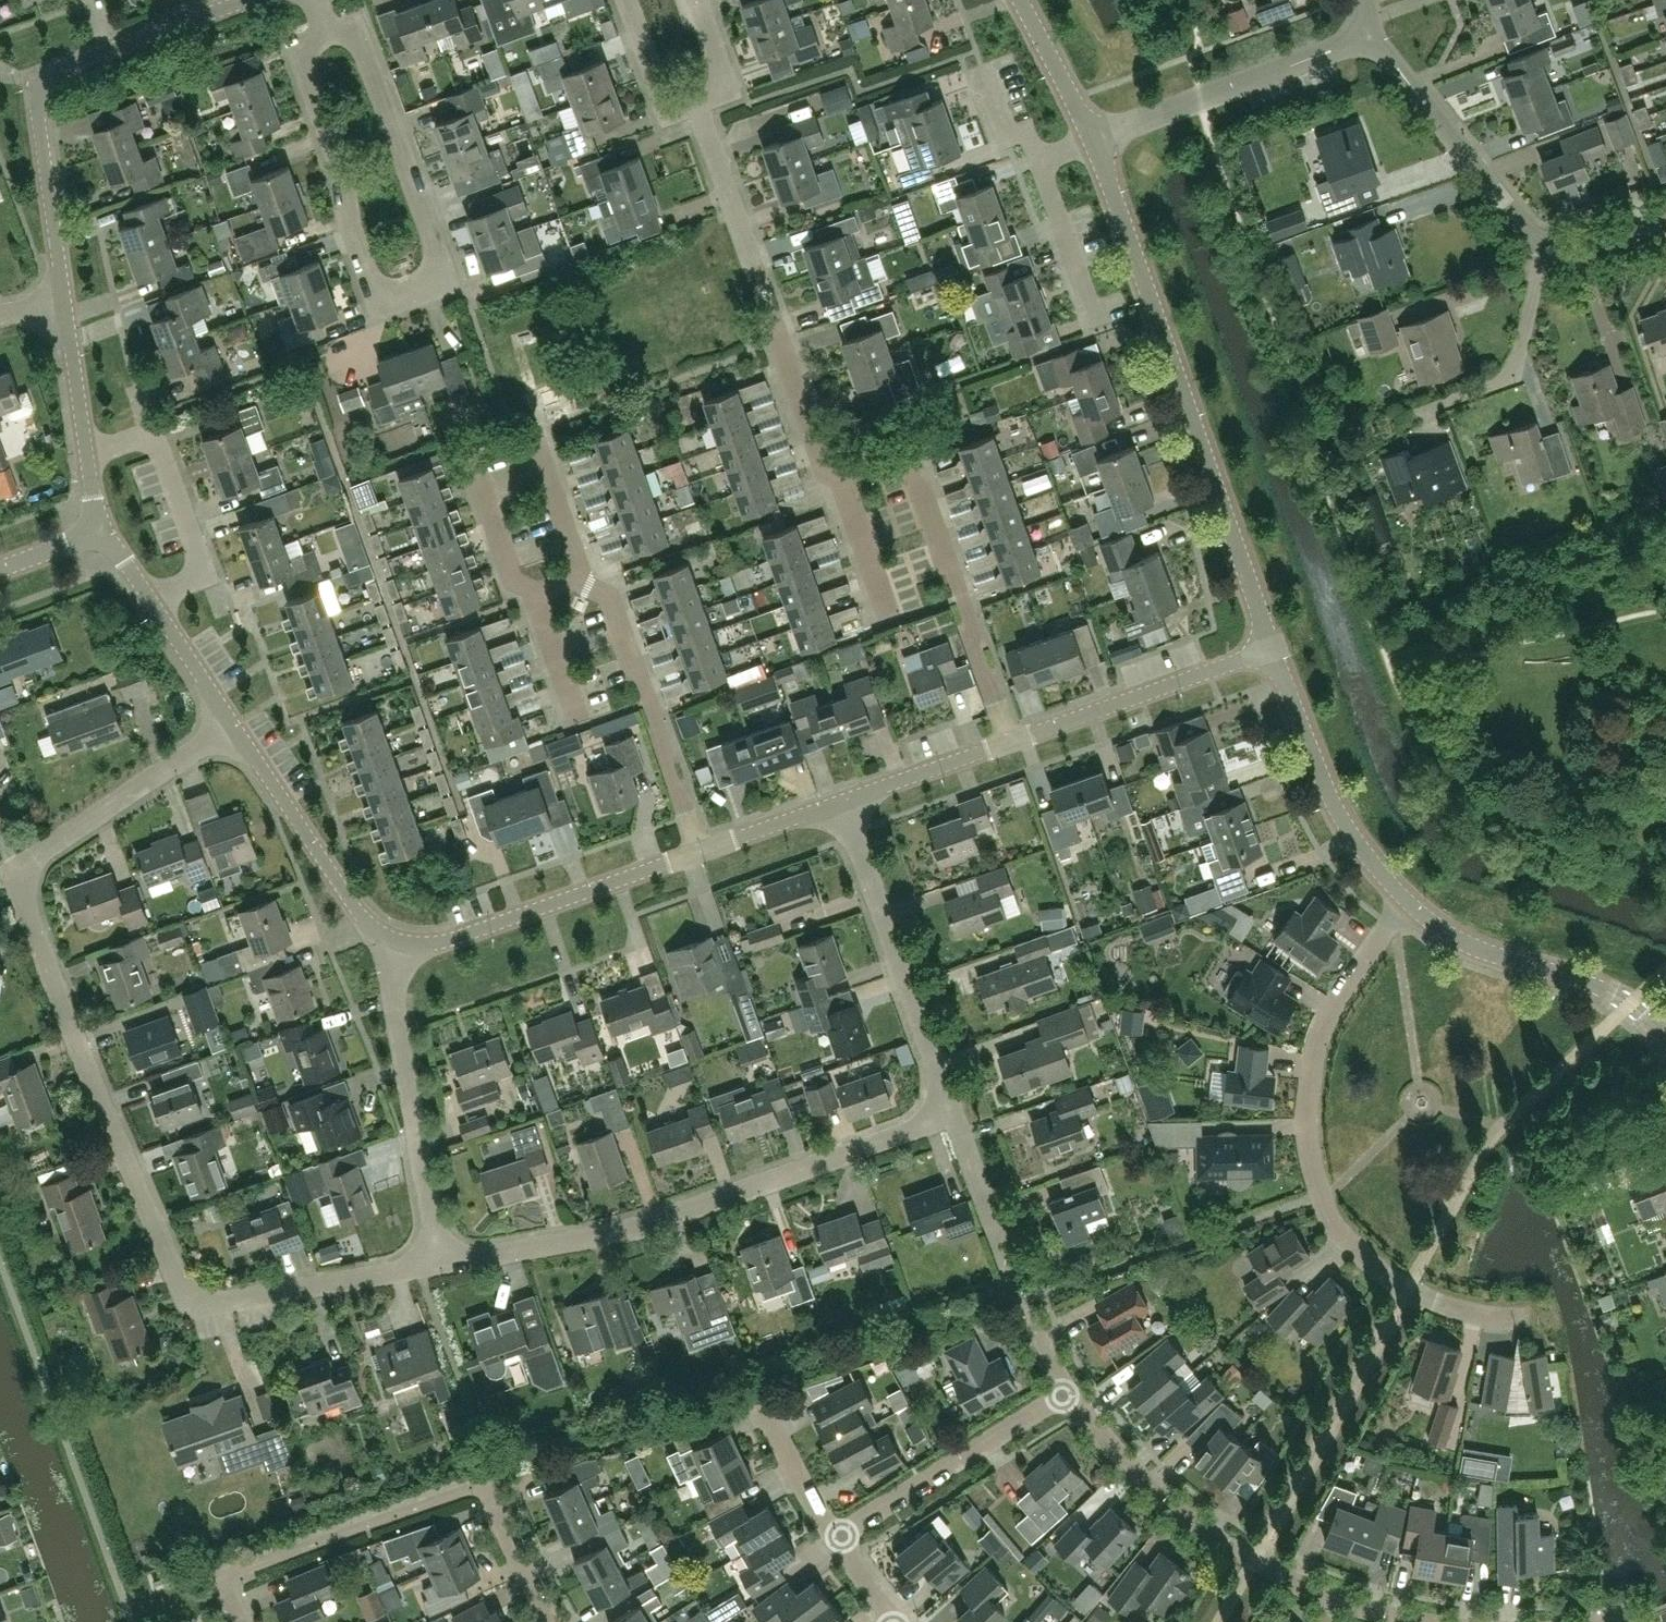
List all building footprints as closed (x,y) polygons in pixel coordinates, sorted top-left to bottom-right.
[(460,43),(461,45),(484,37),(473,6),(461,10),(457,0),(434,0),(426,3),(438,35),(444,49),(460,43)] [(503,13),(490,17),(499,42),(537,28),(530,8),(546,3),(545,0),(516,0),(518,7),(503,13)] [(570,16),(606,3),(605,0),(564,0),(570,16)] [(744,4),(753,31),(791,18),(787,6),(794,3),(793,0),(756,0),(744,4)] [(894,7),(899,23),(885,28),(893,50),(921,41),(916,28),(935,22),(927,0),(913,0),(894,7)] [(1495,12),(1527,0),(1490,0),(1495,12)] [(1495,12),(1504,36),(1521,30),(1527,47),(1558,35),(1549,11),(1539,15),(1533,0),(1527,0),(1495,12)] [(1656,3),(1660,15),(1665,13),(1665,0),(1664,0),(1656,3)] [(438,35),(426,3),(399,13),(405,31),(394,35),(405,65),(428,57),(422,41),(438,35)] [(1660,15),(1656,3),(1644,7),(1648,20),(1661,16),(1660,15)] [(1225,13),(1232,32),(1250,26),(1244,7),(1225,13)] [(597,24),(603,37),(619,30),(613,17),(597,24)] [(791,18),(753,31),(763,57),(788,49),(793,62),(823,52),(813,25),(796,31),(791,18)] [(939,24),(933,44),(944,47),(949,26),(939,24)] [(1572,36),(1564,39),(1551,45),(1556,56),(1576,48),(1572,36)] [(575,50),(570,38),(560,42),(564,54),(565,54),(575,50)] [(840,41),(845,57),(856,53),(850,38),(840,41)] [(927,46),(906,53),(909,64),(931,55),(927,46)] [(1517,72),(1507,76),(1510,86),(1507,87),(1506,90),(1511,102),(1514,103),(1516,102),(1517,103),(1553,89),(1543,62),(1552,59),(1548,47),(1513,61),(1517,72)] [(571,72),(567,61),(565,54),(564,54),(562,55),(546,61),(540,63),(550,91),(570,84),(577,103),(615,89),(605,60),(571,72)] [(882,54),(864,60),(869,73),(886,67),(882,54)] [(249,58),(239,61),(209,72),(219,98),(231,93),(237,109),(273,95),(264,69),(254,72),(249,58)] [(1596,61),(1582,66),(1586,75),(1599,70),(1596,61)] [(1623,76),(1636,71),(1632,61),(1620,66),(1623,76)] [(406,71),(397,75),(400,85),(410,81),(406,71)] [(1636,71),(1623,76),(1627,86),(1639,81),(1636,71)] [(499,77),(502,88),(512,84),(509,74),(499,77)] [(173,83),(144,93),(149,106),(178,96),(173,83)] [(435,84),(420,89),(424,99),(438,94),(435,84)] [(449,95),(457,116),(438,123),(447,148),(485,135),(480,121),(491,117),(480,84),(449,95)] [(820,93),(828,115),(854,106),(846,84),(820,93)] [(564,130),(569,143),(547,152),(552,165),(574,156),(599,147),(593,129),(626,118),(615,89),(577,103),(584,123),(564,130)] [(1553,89),(1517,103),(1527,129),(1547,121),(1552,133),(1574,124),(1565,99),(1558,102),(1553,89)] [(273,95),(237,109),(242,124),(230,128),(239,154),(243,153),(246,160),(263,153),(260,146),(269,143),(264,129),(283,122),(273,95)] [(1606,101),(1610,112),(1623,107),(1619,96),(1606,101)] [(902,143),(953,125),(944,98),(913,110),(908,97),(877,108),(882,121),(893,117),(902,143)] [(106,156),(138,144),(132,129),(144,124),(136,102),(111,111),(116,124),(97,131),(106,156)] [(1638,119),(1651,114),(1647,104),(1634,109),(1638,119)] [(1604,122),(1615,148),(1637,139),(1627,113),(1604,122)] [(1651,114),(1638,119),(1641,129),(1654,124),(1651,114)] [(820,128),(815,115),(786,125),(791,137),(766,146),(775,173),(812,160),(808,149),(825,143),(820,128)] [(1329,216),(1363,203),(1357,188),(1376,180),(1371,166),(1374,165),(1359,123),(1332,133),(1337,148),(1324,153),(1332,177),(1317,182),(1329,216)] [(902,143),(911,169),(900,173),(905,186),(937,175),(932,162),(963,151),(953,125),(902,143)] [(1544,163),(1553,188),(1590,174),(1583,157),(1607,148),(1598,127),(1573,137),(1578,150),(1544,163)] [(491,151),(485,135),(447,148),(457,177),(458,176),(463,189),(508,172),(500,148),(491,151)] [(144,160),(138,144),(106,156),(115,182),(134,175),(139,187),(164,178),(156,156),(144,160)] [(1633,144),(1622,153),(1633,166),(1644,157),(1633,144)] [(581,163),(581,164),(574,167),(577,176),(584,173),(586,177),(591,175),(596,188),(607,185),(612,198),(650,184),(640,157),(615,166),(610,152),(581,163)] [(817,173),(812,160),(775,173),(785,200),(810,191),(814,203),(843,193),(834,167),(817,173)] [(263,205),(300,192),(290,164),(257,177),(251,163),(228,171),(236,194),(256,187),(263,205)] [(221,168),(207,173),(211,185),(225,179),(221,168)] [(974,177),(958,183),(955,176),(933,185),(942,213),(963,206),(968,221),(1003,209),(993,184),(978,189),(974,177)] [(481,243),(518,230),(513,217),(531,210),(521,184),(492,195),(497,208),(472,217),(481,243)] [(650,184),(612,198),(599,202),(603,216),(601,217),(605,228),(610,242),(639,232),(634,219),(659,210),(650,184)] [(250,231),(250,232),(236,237),(244,261),(259,256),(258,255),(281,246),(276,232),(310,220),(300,192),(263,205),(270,224),(250,231)] [(131,254),(169,239),(160,213),(172,208),(167,196),(136,207),(141,220),(121,227),(131,254)] [(893,204),(906,242),(922,237),(909,199),(893,204)] [(858,210),(862,222),(877,217),(873,205),(858,210)] [(1003,209),(968,221),(958,225),(963,240),(954,244),(963,271),(974,266),(973,262),(1002,252),(997,239),(1012,234),(1003,209)] [(1293,212),(1268,221),(1274,237),(1298,229),(1293,212)] [(862,257),(853,232),(862,230),(856,215),(827,225),(832,238),(807,246),(817,274),(862,258),(862,257)] [(1344,231),(1346,237),(1331,242),(1341,269),(1349,266),(1351,274),(1370,267),(1377,285),(1410,273),(1400,247),(1402,246),(1396,228),(1384,233),(1379,219),(1344,231)] [(527,257),(518,230),(481,243),(491,270),(516,261),(521,274),(548,264),(543,251),(527,257)] [(169,239),(131,254),(140,279),(160,272),(164,285),(195,274),(190,261),(179,265),(169,239)] [(1295,253),(1279,259),(1290,289),(1306,284),(1295,253)] [(281,304),(330,286),(320,260),(295,269),(291,255),(261,266),(266,280),(271,278),(281,304)] [(862,258),(817,274),(826,301),(851,292),(856,306),(885,296),(880,281),(875,283),(866,255),(862,257),(862,258)] [(223,259),(208,264),(212,276),(227,270),(223,259)] [(953,263),(935,270),(939,282),(958,275),(955,268),(953,263)] [(1001,313),(1044,298),(1034,271),(1016,278),(1012,265),(986,275),(994,296),(1001,313)] [(933,269),(916,275),(920,288),(938,282),(933,269)] [(239,281),(243,273),(237,270),(231,272),(233,279),(239,281)] [(194,287),(170,296),(175,312),(154,320),(164,346),(196,335),(196,334),(201,332),(195,317),(204,314),(204,315),(213,312),(203,284),(194,287)] [(282,305),(293,300),(298,312),(280,318),(291,347),(320,337),(315,322),(340,312),(330,286),(281,304),(282,305)] [(1044,298),(1001,313),(1007,331),(1017,356),(1042,346),(1035,330),(1053,323),(1044,298)] [(1360,318),(1372,351),(1399,341),(1387,308),(1360,318)] [(852,364),(891,350),(887,337),(902,332),(894,310),(869,319),(873,331),(844,341),(852,364)] [(1656,356),(1665,353),(1665,310),(1662,311),(1662,314),(1644,320),(1656,356)] [(1448,311),(1403,326),(1422,381),(1464,366),(1452,330),(1455,329),(1448,311)] [(196,335),(164,346),(173,371),(194,363),(200,380),(225,371),(215,344),(201,349),(196,335)] [(435,342),(407,351),(420,388),(421,388),(447,379),(453,398),(471,392),(460,362),(444,368),(435,342)] [(310,345),(295,350),(299,362),(314,356),(310,345)] [(1080,395),(1113,384),(1103,358),(1084,365),(1078,349),(1036,364),(1046,391),(1075,380),(1080,395)] [(891,350),(852,364),(860,387),(889,377),(897,401),(923,392),(911,358),(896,363),(891,350)] [(420,388),(407,351),(381,361),(390,386),(373,392),(384,422),(401,415),(400,411),(426,402),(421,388),(420,388)] [(322,378),(316,360),(307,363),(313,381),(322,378)] [(1575,376),(1584,403),(1575,406),(1582,423),(1616,411),(1624,434),(1647,426),(1634,386),(1619,391),(1610,364),(1575,376)] [(20,394),(11,371),(0,375),(0,410),(5,408),(8,416),(14,419),(31,413),(33,407),(27,391),(20,394)] [(217,374),(200,380),(204,389),(220,382),(217,374)] [(767,378),(747,385),(750,394),(770,387),(767,378)] [(1080,395),(1068,400),(1074,415),(1084,441),(1109,432),(1103,417),(1122,410),(1113,384),(1080,395)] [(305,385),(290,389),(294,400),(308,395),(305,385)] [(713,423),(747,411),(743,400),(748,398),(743,387),(705,400),(713,423)] [(755,408),(758,417),(778,410),(775,401),(755,408)] [(215,466),(251,452),(244,434),(266,426),(257,403),(235,411),(240,426),(205,439),(215,466)] [(983,408),(983,409),(969,414),(973,427),(1002,416),(996,403),(983,408)] [(751,410),(747,411),(713,423),(721,446),(755,434),(751,423),(756,422),(751,410)] [(1541,435),(1536,421),(1492,436),(1499,458),(1515,453),(1523,478),(1539,473),(1541,480),(1573,469),(1560,430),(1541,435)] [(764,431),(767,439),(786,433),(783,424),(764,431)] [(605,462),(638,450),(630,426),(597,438),(601,449),(596,451),(600,463),(605,462)] [(759,432),(755,434),(721,446),(729,468),(763,457),(759,446),(764,444),(759,432)] [(969,469),(1003,458),(995,435),(961,446),(965,457),(960,459),(965,471),(969,470),(969,469)] [(10,464),(0,438),(0,468),(10,464)] [(1055,439),(1042,444),(1047,458),(1060,453),(1055,439)] [(1419,443),(1383,456),(1399,499),(1424,490),(1427,500),(1466,485),(1450,440),(1421,450),(1419,443)] [(1109,486),(1145,473),(1135,446),(1101,458),(1096,444),(1073,452),(1081,476),(1102,468),(1109,486)] [(791,447),(772,453),(775,462),(794,455),(791,447)] [(638,450),(605,462),(609,472),(604,474),(609,486),(613,484),(646,473),(638,450)] [(251,452),(215,466),(225,493),(260,480),(265,495),(288,487),(279,463),(258,471),(251,452)] [(330,453),(314,459),(320,477),(336,472),(330,453)] [(767,455),(763,457),(729,468),(737,491),(771,479),(767,468),(771,467),(767,455)] [(594,456),(574,463),(577,472),(597,465),(594,456)] [(1063,456),(1050,460),(1054,473),(1067,468),(1063,456)] [(969,469),(969,470),(970,470),(973,480),(968,482),(973,493),(977,492),(1011,480),(1003,458),(969,469)] [(441,488),(441,487),(436,474),(446,470),(443,461),(400,477),(408,500),(441,488)] [(938,471),(941,479),(961,473),(958,464),(938,471)] [(1657,467),(1665,495),(1665,464),(1657,467)] [(779,476),(782,484),(802,477),(799,469),(779,476)] [(646,473),(613,484),(617,495),(612,497),(616,508),(621,507),(654,495),(646,473)] [(1145,473),(1109,486),(1116,505),(1094,513),(1103,536),(1126,528),(1121,513),(1155,500),(1145,473)] [(775,477),(771,479),(737,491),(746,514),(779,502),(775,491),(780,489),(775,477)] [(601,479),(582,486),(585,494),(605,487),(601,479)] [(977,492),(981,502),(976,504),(981,517),(985,515),(1019,503),(1011,480),(977,492)] [(450,483),(441,487),(441,488),(408,500),(416,522),(449,511),(449,510),(444,496),(454,493),(450,483)] [(362,487),(352,491),(359,510),(369,506),(362,487)] [(965,487),(946,493),(949,501),(968,495),(965,487)] [(282,493),(283,495),(256,505),(262,519),(242,527),(251,554),(285,543),(275,515),(288,511),(302,506),(300,500),(304,498),(301,489),(297,491),(296,488),(282,493)] [(1648,504),(1659,501),(1657,494),(1645,498),(1648,504)] [(654,495),(621,507),(624,518),(620,519),(624,531),(629,530),(662,518),(654,495)] [(609,501),(590,508),(593,517),(612,510),(609,501)] [(1019,503),(985,515),(989,526),(984,527),(989,539),(993,537),(1027,526),(1019,503)] [(449,510),(449,511),(416,522),(424,545),(457,533),(457,532),(452,519),(462,516),(458,506),(449,510)] [(973,509),(954,516),(957,524),(976,518),(973,509)] [(370,510),(361,513),(367,532),(377,529),(370,510)] [(826,514),(806,521),(809,529),(829,522),(826,514)] [(662,518),(629,530),(632,540),(628,542),(632,554),(670,541),(662,518)] [(772,558),(806,546),(802,535),(806,534),(802,522),(764,536),(772,558)] [(1084,523),(1068,529),(1076,552),(1095,543),(1092,533),(1088,534),(1084,523)] [(617,524),(598,531),(601,539),(620,533),(617,524)] [(1027,526),(993,537),(997,548),(992,550),(997,562),(1001,560),(1034,549),(1027,526)] [(286,531),(288,552),(307,550),(304,529),(286,531)] [(466,529),(457,532),(457,533),(424,545),(432,568),(465,556),(465,555),(460,542),(470,539),(466,529)] [(378,532),(369,536),(375,555),(385,551),(378,532)] [(981,532),(962,539),(965,547),(984,540),(981,532)] [(1141,558),(1136,545),(1131,532),(1101,543),(1115,581),(1127,576),(1133,591),(1171,578),(1161,550),(1141,558)] [(833,536),(814,543),(817,552),(836,545),(833,536)] [(285,543),(251,554),(262,585),(287,576),(291,587),(323,575),(318,562),(313,550),(302,554),(301,554),(290,558),(285,543)] [(810,544),(806,546),(772,558),(780,581),(814,569),(810,559),(815,557),(810,544)] [(1487,565),(1500,560),(1495,544),(1482,549),(1487,565)] [(1094,546),(1082,551),(1089,568),(1101,563),(1094,546)] [(625,547),(606,553),(609,562),(628,555),(625,547)] [(1034,549),(1001,560),(1005,571),(1000,573),(1004,585),(1043,572),(1034,549)] [(465,556),(432,568),(440,590),(473,578),(469,565),(478,562),(474,552),(465,555),(465,556)] [(989,554),(970,561),(973,570),(992,563),(989,554)] [(386,555),(377,559),(383,577),(393,574),(386,555)] [(845,568),(842,559),(823,566),(826,575),(845,568)] [(665,597),(697,585),(689,562),(657,573),(661,584),(656,586),(660,598),(665,597)] [(727,562),(715,565),(718,575),(730,572),(727,562)] [(370,564),(342,574),(347,588),(375,578),(370,564)] [(818,568),(814,569),(780,581),(788,603),(821,592),(818,581),(823,580),(818,568)] [(482,574),(473,578),(440,590),(449,613),(482,602),(477,588),(486,584),(482,574)] [(997,577),(978,584),(981,593),(1000,586),(997,577)] [(317,583),(320,590),(288,601),(294,616),(284,619),(287,629),(297,626),(330,614),(330,613),(341,609),(330,578),(317,583)] [(394,578),(385,581),(391,600),(401,596),(394,578)] [(1171,578),(1133,591),(1143,617),(1126,624),(1131,637),(1166,624),(1161,611),(1180,604),(1171,578)] [(383,599),(376,580),(367,584),(374,602),(383,599)] [(831,588),(834,598),(853,591),(850,582),(831,588)] [(697,585),(665,597),(669,608),(664,609),(668,621),(673,619),(705,608),(697,585)] [(826,590),(821,592),(788,603),(796,626),(829,614),(826,604),(831,602),(826,590)] [(653,591),(634,597),(637,606),(656,600),(653,591)] [(738,596),(723,601),(728,615),(742,611),(743,610),(738,596)] [(402,600),(393,604),(400,622),(409,619),(402,600)] [(391,622),(384,603),(375,606),(382,625),(391,622)] [(857,605),(856,605),(838,611),(841,620),(860,613),(857,605)] [(705,608),(673,619),(677,630),(671,632),(675,644),(681,642),(713,631),(705,608)] [(834,612),(829,614),(796,626),(805,650),(838,638),(833,626),(839,625),(834,612)] [(661,613),(641,620),(645,629),(664,622),(661,613)] [(330,614),(297,626),(301,638),(292,641),(295,651),(304,648),(338,636),(330,614)] [(510,616),(490,623),(493,631),(513,624),(510,616)] [(1047,637),(1061,675),(1102,661),(1088,622),(1047,637)] [(13,679),(11,675),(64,655),(53,623),(0,643),(0,647),(3,655),(0,656),(0,684),(13,679)] [(490,648),(486,638),(491,636),(487,624),(448,638),(457,660),(490,648)] [(399,644),(392,625),(383,629),(390,648),(399,644)] [(713,631),(681,642),(684,653),(679,654),(683,666),(688,664),(721,653),(713,631)] [(338,636),(304,648),(309,661),(299,664),(303,674),(312,670),(346,659),(338,636)] [(669,637),(649,643),(652,652),(672,645),(669,637)] [(1061,675),(1047,637),(1007,651),(1021,690),(1061,675)] [(498,645),(501,653),(520,646),(518,638),(498,645)] [(927,663),(910,669),(922,702),(949,693),(942,673),(960,666),(951,641),(923,651),(927,663)] [(1114,663),(1135,657),(1131,645),(1110,652),(1114,663)] [(490,648),(457,660),(465,683),(498,671),(494,660),(499,658),(494,646),(490,648)] [(407,667),(400,648),(391,652),(398,670),(407,667)] [(721,653),(688,664),(692,675),(687,677),(691,689),(729,676),(721,653)] [(346,659),(312,670),(317,684),(308,687),(311,696),(354,681),(346,659)] [(676,659),(657,666),(660,674),(679,668),(676,659)] [(526,661),(506,668),(509,676),(529,670),(526,661)] [(792,664),(774,671),(779,683),(797,677),(792,664)] [(952,687),(977,682),(974,668),(950,673),(952,687)] [(503,669),(498,671),(465,683),(473,706),(506,694),(502,683),(507,681),(503,669)] [(850,695),(835,700),(847,733),(873,724),(866,704),(878,700),(869,674),(846,683),(850,695)] [(742,712),(782,698),(774,676),(734,690),(742,712)] [(685,682),(665,688),(668,697),(688,691),(685,682)] [(534,684),(506,694),(473,706),(492,761),(529,748),(531,747),(520,715),(514,717),(510,706),(515,704),(517,699),(537,692),(534,684)] [(0,689),(0,709),(18,702),(11,685),(0,689)] [(47,713),(63,755),(124,732),(109,691),(47,713)] [(847,733),(835,700),(820,706),(815,693),(793,701),(802,727),(814,723),(821,742),(847,733)] [(427,723),(420,704),(411,708),(418,726),(427,723)] [(352,745),(386,733),(377,709),(344,721),(349,735),(340,738),(343,748),(352,745)] [(632,714),(598,725),(600,731),(627,722),(629,730),(636,728),(632,714)] [(750,733),(764,771),(805,757),(791,718),(750,733)] [(1182,764),(1218,751),(1210,727),(1188,735),(1183,721),(1157,730),(1166,753),(1162,754),(1167,769),(1182,764)] [(435,745),(428,727),(419,730),(426,749),(435,745)] [(386,733),(352,745),(357,758),(348,761),(351,771),(360,767),(394,756),(386,733)] [(764,771),(750,733),(708,748),(722,786),(764,771)] [(1134,738),(1138,749),(1152,744),(1148,733),(1134,738)] [(615,768),(602,772),(591,776),(603,810),(640,797),(632,772),(644,768),(633,736),(607,745),(615,768)] [(1115,745),(1121,761),(1136,756),(1131,741),(1115,745)] [(531,747),(529,748),(534,761),(548,756),(543,743),(531,747)] [(443,768),(436,750),(427,753),(434,771),(443,768)] [(1218,751),(1182,764),(1186,777),(1176,781),(1184,805),(1209,796),(1204,781),(1226,773),(1218,751)] [(394,756),(360,767),(365,780),(356,783),(359,793),(368,790),(402,778),(394,756)] [(696,769),(702,786),(714,782),(708,765),(696,769)] [(523,777),(527,788),(513,794),(526,832),(553,823),(546,803),(559,799),(548,767),(534,772),(534,774),(523,777)] [(459,789),(474,784),(469,770),(454,775),(459,789)] [(1103,771),(1078,780),(1089,812),(1104,806),(1109,819),(1135,810),(1125,782),(1109,788),(1103,771)] [(451,791),(444,772),(435,775),(442,794),(451,791)] [(402,778),(368,790),(373,803),(364,806),(367,815),(376,812),(409,800),(402,778)] [(1089,812),(1078,780),(1053,789),(1059,805),(1043,811),(1053,838),(1052,839),(1056,850),(1081,840),(1078,830),(1074,817),(1089,812)] [(493,788),(482,792),(482,791),(469,796),(480,827),(493,822),(500,842),(526,832),(513,794),(498,799),(493,788)] [(937,842),(933,844),(940,865),(967,856),(966,853),(981,847),(974,829),(979,827),(979,825),(993,820),(983,793),(959,802),(964,814),(931,826),(937,842)] [(459,813),(452,795),(443,798),(450,816),(459,813)] [(1177,796),(1167,799),(1171,810),(1181,806),(1177,796)] [(1216,796),(1189,805),(1179,809),(1189,835),(1211,828),(1215,840),(1253,826),(1245,800),(1221,809),(1216,796)] [(409,800),(376,812),(381,826),(372,829),(375,838),(384,835),(418,823),(409,800)] [(200,819),(222,878),(244,870),(241,862),(259,855),(243,811),(221,818),(219,813),(200,819)] [(451,821),(458,840),(467,836),(461,817),(451,821)] [(418,823),(384,835),(389,848),(380,851),(383,861),(425,846),(418,823)] [(1253,826),(1215,840),(1221,855),(1209,859),(1222,900),(1249,890),(1239,860),(1262,851),(1253,826)] [(1165,858),(1153,827),(1143,831),(1155,862),(1165,858)] [(141,862),(148,883),(184,870),(188,881),(211,873),(199,839),(183,845),(179,834),(162,840),(163,842),(138,851),(142,862),(141,862)] [(426,868),(421,854),(408,859),(413,873),(426,868)] [(452,854),(437,859),(440,869),(455,864),(452,854)] [(1275,864),(1260,869),(1264,881),(1279,876),(1275,864)] [(983,888),(946,901),(957,934),(1006,916),(999,896),(1013,891),(1005,866),(979,876),(983,888)] [(778,919),(797,912),(796,910),(822,901),(816,886),(815,886),(809,870),(766,886),(778,919)] [(112,873),(68,889),(82,925),(125,910),(131,927),(148,921),(135,886),(119,891),(112,873)] [(1149,883),(1133,890),(1141,913),(1158,907),(1149,883)] [(212,887),(197,892),(203,912),(220,905),(212,887)] [(1296,909),(1274,938),(1315,969),(1321,962),(1326,961),(1333,952),(1332,947),(1337,939),(1327,932),(1341,913),(1316,895),(1302,913),(1296,909)] [(254,944),(238,950),(203,962),(210,984),(245,971),(250,969),(281,958),(288,956),(284,942),(292,939),(288,928),(286,929),(275,899),(242,911),(254,944)] [(1131,901),(1122,904),(1125,914),(1135,911),(1131,901)] [(1186,901),(1173,905),(1177,918),(1191,914),(1186,901)] [(1246,921),(1223,907),(1200,915),(1235,938),(1246,921)] [(1042,929),(1065,927),(1063,908),(1040,910),(1042,929)] [(1179,932),(1170,912),(1151,920),(1158,940),(1179,932)] [(189,934),(185,922),(179,924),(179,926),(156,934),(162,950),(184,941),(182,936),(189,934)] [(751,933),(752,937),(741,941),(744,952),(784,938),(779,923),(751,933)] [(1081,929),(1084,938),(1098,933),(1095,924),(1081,929)] [(1023,960),(979,975),(991,1008),(1005,1003),(1008,1011),(1027,1004),(1024,996),(1056,985),(1045,953),(1051,950),(1045,933),(1018,943),(1023,960)] [(797,981),(806,1005),(830,996),(824,981),(847,973),(833,934),(799,946),(810,977),(797,981)] [(144,935),(112,946),(116,959),(102,964),(107,979),(111,978),(121,1004),(152,992),(140,957),(151,953),(144,935)] [(713,936),(668,952),(683,994),(728,978),(736,1002),(751,997),(738,962),(724,967),(713,936)] [(281,958),(250,969),(258,993),(270,988),(281,1017),(315,1005),(301,965),(285,971),(281,958)] [(1285,974),(1263,959),(1253,974),(1248,971),(1246,974),(1240,970),(1237,971),(1224,990),(1225,993),(1231,997),(1229,1000),(1232,1002),(1231,1004),(1245,1013),(1246,1011),(1277,1030),(1296,1001),(1276,988),(1285,974)] [(647,984),(603,1000),(615,1033),(651,1020),(656,1033),(677,1025),(666,993),(652,998),(647,984)] [(220,1022),(208,985),(186,993),(198,1029),(220,1022)] [(806,1005),(800,987),(792,990),(798,1007),(806,1005)] [(830,996),(806,1005),(814,1030),(831,1024),(841,1052),(871,1042),(857,1002),(835,1010),(830,996)] [(1089,1003),(1078,1007),(1077,1006),(1040,1019),(1046,1035),(1037,1038),(1038,1043),(1001,1056),(1013,1091),(1072,1070),(1063,1047),(1089,1038),(1090,1040),(1101,1036),(1089,1003)] [(1122,1009),(1119,1033),(1143,1035),(1145,1012),(1122,1009)] [(605,1057),(601,1045),(602,1044),(592,1018),(577,1023),(573,1010),(554,1017),(555,1019),(529,1028),(541,1059),(563,1051),(567,1060),(580,1056),(584,1065),(605,1057)] [(170,1016),(127,1032),(139,1065),(182,1050),(170,1016)] [(770,1040),(787,1034),(783,1018),(777,1019),(764,1023),(770,1040)] [(1101,1022),(1105,1031),(1113,1027),(1110,1019),(1101,1022)] [(311,1020),(282,1031),(289,1050),(295,1048),(307,1082),(342,1069),(327,1028),(316,1032),(311,1020)] [(232,1047),(251,1040),(247,1026),(227,1032),(232,1047)] [(704,1055),(700,1043),(695,1029),(681,1034),(691,1060),(704,1055)] [(512,1072),(511,1068),(500,1037),(455,1052),(466,1085),(458,1088),(466,1109),(488,1101),(486,1095),(501,1090),(496,1077),(512,1072)] [(901,1040),(905,1061),(917,1058),(913,1037),(901,1040)] [(746,1046),(751,1063),(767,1058),(762,1041),(746,1046)] [(1229,1069),(1225,1100),(1272,1106),(1276,1075),(1272,1075),(1272,1072),(1269,1068),(1267,1068),(1270,1048),(1240,1044),(1237,1070),(1229,1069)] [(222,1071),(242,1060),(235,1046),(214,1058),(222,1071)] [(623,1055),(608,1060),(618,1087),(633,1081),(623,1055)] [(9,1090),(21,1125),(55,1113),(37,1063),(17,1070),(12,1057),(0,1061),(0,1093),(9,1090)] [(168,1087),(154,1092),(166,1126),(203,1113),(192,1080),(205,1075),(200,1060),(164,1073),(168,1087)] [(689,1063),(665,1072),(670,1087),(695,1078),(689,1063)] [(841,1087),(852,1118),(869,1112),(869,1110),(892,1101),(890,1095),(892,1094),(894,1089),(890,1079),(885,1077),(884,1078),(882,1072),(841,1087)] [(1115,1077),(1121,1094),(1135,1089),(1129,1072),(1115,1077)] [(831,1081),(830,1081),(827,1073),(804,1081),(807,1090),(808,1089),(816,1112),(839,1104),(831,1081)] [(765,1083),(767,1090),(747,1097),(746,1093),(738,1089),(713,1097),(718,1109),(723,1107),(733,1136),(758,1128),(759,1130),(780,1123),(775,1110),(791,1105),(781,1077),(765,1083)] [(527,1080),(517,1084),(522,1097),(532,1094),(527,1080)] [(274,1084),(257,1090),(263,1107),(280,1101),(274,1084)] [(1061,1110),(1032,1120),(1044,1153),(1087,1138),(1079,1114),(1096,1108),(1088,1085),(1056,1096),(1061,1110)] [(538,1093),(545,1111),(560,1106),(553,1087),(538,1093)] [(602,1109),(610,1132),(580,1142),(595,1185),(628,1174),(613,1132),(631,1126),(617,1088),(590,1097),(590,1098),(584,1100),(589,1113),(595,1111),(595,1112),(602,1109)] [(329,1090),(298,1101),(288,1104),(297,1129),(317,1122),(325,1147),(360,1135),(347,1097),(333,1102),(329,1090)] [(251,1093),(228,1101),(235,1120),(258,1112),(251,1093)] [(282,1102),(263,1109),(272,1133),(291,1126),(282,1102)] [(694,1116),(650,1131),(660,1162),(685,1153),(686,1156),(706,1149),(701,1136),(715,1131),(706,1104),(692,1109),(694,1116)] [(486,1114),(459,1124),(465,1141),(492,1131),(486,1114)] [(1250,1181),(1251,1175),(1251,1173),(1271,1173),(1271,1136),(1203,1137),(1202,1120),(1149,1121),(1158,1146),(1200,1145),(1201,1174),(1230,1174),(1230,1176),(1231,1181),(1235,1185),(1241,1186),(1246,1185),(1250,1181)] [(219,1125),(219,1126),(186,1138),(191,1150),(176,1155),(182,1170),(185,1169),(195,1195),(226,1184),(214,1150),(226,1145),(222,1136),(235,1131),(232,1121),(219,1125)] [(525,1150),(527,1158),(484,1172),(494,1206),(512,1200),(511,1197),(523,1193),(524,1196),(539,1191),(533,1175),(550,1169),(542,1144),(525,1150)] [(1179,1151),(1168,1151),(1168,1162),(1180,1161),(1179,1151)] [(1624,1166),(1606,1172),(1609,1181),(1627,1174),(1643,1215),(1665,1207),(1665,1208),(1665,1173),(1664,1174),(1656,1153),(1624,1165),(1624,1166)] [(342,1155),(314,1165),(314,1163),(288,1172),(289,1175),(288,1176),(296,1197),(307,1192),(301,1178),(317,1172),(323,1190),(332,1186),(344,1221),(374,1211),(358,1165),(347,1169),(342,1155)] [(1100,1163),(1096,1165),(1061,1177),(1066,1193),(1051,1198),(1067,1244),(1090,1236),(1083,1218),(1106,1211),(1100,1193),(1109,1190),(1100,1163)] [(74,1176),(43,1187),(50,1207),(58,1204),(74,1249),(96,1242),(95,1240),(105,1236),(96,1211),(98,1210),(91,1190),(81,1194),(74,1176)] [(945,1185),(906,1199),(917,1229),(946,1218),(951,1235),(975,1226),(966,1202),(953,1206),(945,1185)] [(227,1199),(209,1205),(215,1221),(233,1216),(227,1199)] [(235,1222),(238,1231),(229,1234),(236,1253),(274,1240),(278,1252),(290,1248),(298,1269),(313,1264),(305,1243),(290,1202),(235,1222)] [(891,1249),(890,1249),(880,1220),(862,1226),(857,1212),(816,1227),(829,1262),(857,1252),(865,1272),(896,1261),(891,1249)] [(1178,1214),(1163,1219),(1170,1238),(1184,1233),(1178,1214)] [(1263,1274),(1245,1286),(1259,1307),(1288,1288),(1280,1275),(1310,1255),(1293,1227),(1279,1236),(1278,1234),(1249,1253),(1263,1274)] [(746,1247),(760,1288),(784,1279),(793,1304),(816,1296),(805,1265),(790,1270),(778,1235),(746,1247)] [(814,1284),(832,1277),(827,1262),(808,1269),(814,1284)] [(1164,1268),(1147,1275),(1154,1288),(1170,1279),(1164,1268)] [(1665,1274),(1648,1280),(1651,1288),(1658,1286),(1665,1305),(1665,1304),(1665,1273),(1665,1274)] [(737,1333),(731,1317),(719,1282),(701,1289),(696,1274),(650,1290),(658,1312),(675,1306),(683,1329),(690,1350),(737,1333)] [(1269,1317),(1286,1333),(1296,1323),(1318,1342),(1340,1318),(1338,1316),(1353,1300),(1343,1290),(1344,1289),(1331,1277),(1308,1301),(1306,1299),(1300,1305),(1289,1295),(1269,1317)] [(1133,1282),(1105,1298),(1113,1313),(1089,1326),(1106,1356),(1146,1333),(1136,1316),(1149,1309),(1133,1282)] [(116,1284),(87,1295),(83,1297),(96,1333),(106,1329),(117,1359),(152,1345),(132,1296),(122,1300),(116,1284)] [(654,1359),(645,1335),(629,1289),(611,1295),(610,1291),(564,1307),(572,1328),(568,1330),(576,1353),(616,1339),(618,1344),(639,1337),(648,1361),(654,1359)] [(891,1312),(901,1309),(905,1308),(901,1296),(885,1301),(889,1313),(891,1312)] [(518,1307),(491,1316),(490,1311),(470,1318),(489,1371),(492,1375),(499,1375),(505,1371),(505,1366),(501,1355),(521,1348),(525,1360),(528,1358),(536,1380),(548,1386),(564,1381),(543,1320),(524,1326),(518,1307)] [(1610,1310),(1600,1313),(1604,1325),(1614,1321),(1610,1310)] [(1253,1322),(1253,1337),(1261,1337),(1268,1331),(1268,1322),(1253,1322)] [(429,1329),(376,1347),(391,1390),(444,1372),(429,1329)] [(960,1378),(954,1380),(970,1411),(1016,1388),(1001,1356),(989,1363),(975,1335),(945,1350),(960,1378)] [(1518,1335),(1515,1355),(1491,1351),(1482,1403),(1506,1407),(1505,1413),(1531,1414),(1530,1407),(1554,1403),(1546,1352),(1522,1356),(1520,1335),(1518,1335)] [(1146,1409),(1179,1381),(1170,1370),(1185,1357),(1169,1338),(1136,1366),(1145,1376),(1129,1389),(1146,1409)] [(1446,1445),(1449,1435),(1459,1406),(1447,1402),(1448,1398),(1449,1398),(1455,1379),(1453,1378),(1462,1350),(1430,1340),(1414,1387),(1440,1395),(1438,1401),(1441,1402),(1428,1440),(1446,1445)] [(724,1356),(730,1372),(746,1367),(740,1350),(724,1356)] [(470,1372),(486,1367),(482,1355),(466,1360),(470,1372)] [(918,1377),(914,1367),(909,1356),(893,1363),(903,1383),(918,1377)] [(297,1371),(303,1389),(288,1394),(296,1418),(312,1412),(312,1414),(343,1403),(346,1410),(364,1403),(350,1365),(333,1371),(329,1359),(297,1371)] [(1192,1370),(1179,1381),(1146,1409),(1163,1429),(1173,1420),(1182,1430),(1224,1394),(1207,1375),(1201,1381),(1192,1370)] [(1656,1381),(1661,1394),(1665,1392),(1665,1378),(1656,1381)] [(813,1403),(821,1419),(817,1421),(830,1446),(867,1426),(877,1422),(868,1404),(872,1402),(860,1379),(813,1403)] [(203,1408),(165,1422),(180,1465),(218,1452),(226,1473),(263,1460),(267,1472),(295,1462),(282,1426),(256,1435),(242,1395),(218,1404),(216,1397),(201,1403),(203,1408)] [(1214,1474),(1240,1441),(1232,1434),(1231,1430),(1243,1416),(1223,1400),(1200,1424),(1213,1434),(1194,1458),(1214,1474)] [(459,1414),(446,1418),(453,1436),(465,1432),(459,1414)] [(913,1440),(925,1434),(918,1419),(905,1425),(913,1440)] [(875,1441),(867,1426),(830,1446),(843,1470),(864,1459),(872,1476),(902,1460),(889,1434),(875,1441)] [(674,1437),(679,1450),(668,1455),(681,1482),(741,1453),(730,1430),(707,1441),(701,1428),(674,1437)] [(1248,1448),(1240,1441),(1214,1474),(1234,1489),(1249,1470),(1262,1480),(1278,1452),(1260,1438),(1253,1447),(1248,1448)] [(1037,1468),(1025,1479),(1049,1506),(1036,1517),(1047,1529),(1068,1510),(1058,1499),(1082,1477),(1059,1451),(1038,1470),(1037,1468)] [(1460,1471),(1460,1472),(1496,1478),(1499,1459),(1463,1452),(1460,1471)] [(754,1479),(741,1453),(681,1482),(681,1483),(692,1478),(711,1518),(735,1505),(737,1504),(731,1490),(754,1479)] [(646,1470),(638,1454),(625,1460),(633,1476),(646,1470)] [(1380,1460),(1362,1455),(1356,1471),(1375,1478),(1380,1460)] [(555,1518),(595,1500),(589,1487),(601,1482),(597,1472),(603,1469),(597,1457),(585,1458),(567,1467),(574,1482),(545,1495),(555,1518)] [(1444,1478),(1442,1490),(1453,1492),(1454,1479),(1444,1478)] [(1349,1550),(1365,1507),(1354,1502),(1358,1492),(1335,1483),(1320,1510),(1334,1516),(1325,1541),(1349,1550)] [(302,1490),(306,1501),(313,1499),(309,1488),(302,1490)] [(301,1496),(288,1500),(291,1512),(305,1508),(301,1496)] [(601,1513),(595,1500),(555,1518),(565,1541),(593,1528),(597,1537),(621,1526),(617,1518),(613,1508),(601,1513)] [(1378,1511),(1365,1507),(1349,1550),(1374,1559),(1379,1545),(1396,1551),(1406,1510),(1382,1501),(1378,1511)] [(735,1505),(711,1518),(710,1519),(725,1546),(742,1536),(749,1549),(782,1529),(768,1506),(744,1520),(735,1505)] [(1499,1505),(1500,1582),(1519,1582),(1519,1571),(1554,1570),(1553,1533),(1538,1533),(1538,1513),(1518,1513),(1518,1505),(1499,1505)] [(1440,1575),(1447,1532),(1432,1529),(1436,1510),(1412,1506),(1403,1557),(1416,1559),(1414,1570),(1440,1575)] [(1077,1521),(1056,1544),(1075,1562),(1089,1548),(1107,1564),(1137,1532),(1112,1508),(1089,1532),(1077,1521)] [(1447,1532),(1440,1575),(1466,1579),(1471,1549),(1489,1552),(1492,1517),(1465,1513),(1461,1534),(1447,1532)] [(670,1524),(658,1530),(664,1541),(675,1535),(670,1524)] [(430,1569),(470,1552),(460,1528),(430,1541),(425,1525),(384,1540),(393,1561),(409,1554),(412,1561),(424,1556),(430,1569)] [(621,1526),(597,1537),(601,1546),(575,1560),(587,1582),(619,1565),(625,1562),(618,1549),(630,1543),(625,1534),(621,1526)] [(930,1528),(898,1554),(915,1576),(928,1566),(933,1571),(930,1574),(942,1589),(969,1567),(957,1552),(956,1552),(944,1536),(939,1540),(930,1528)] [(977,1539),(990,1554),(1003,1543),(990,1528),(977,1539)] [(782,1529),(749,1549),(757,1562),(740,1571),(754,1595),(785,1576),(778,1564),(796,1553),(782,1529)] [(688,1550),(680,1536),(665,1544),(673,1558),(688,1550)] [(1004,1564),(1015,1554),(1005,1544),(994,1554),(1004,1564)] [(1035,1574),(1049,1561),(1038,1549),(1025,1562),(1035,1574)] [(356,1550),(343,1555),(346,1564),(360,1559),(356,1550)] [(470,1552),(430,1569),(436,1583),(424,1588),(429,1599),(424,1601),(430,1615),(458,1602),(452,1588),(481,1576),(470,1552)] [(1132,1567),(1109,1599),(1130,1614),(1143,1597),(1163,1612),(1176,1593),(1181,1596),(1193,1579),(1189,1576),(1191,1574),(1185,1570),(1187,1568),(1183,1566),(1182,1568),(1160,1552),(1143,1575),(1132,1567)] [(670,1555),(648,1568),(657,1584),(679,1570),(670,1555)] [(277,1603),(285,1621),(311,1621),(326,1616),(319,1599),(336,1592),(325,1565),(296,1577),(302,1592),(277,1603)] [(626,1578),(619,1565),(587,1582),(598,1605),(648,1578),(643,1569),(626,1578)] [(966,1587),(976,1598),(974,1604),(959,1619),(962,1621),(994,1621),(1005,1612),(996,1602),(1009,1590),(987,1567),(966,1587)] [(389,1572),(374,1578),(379,1591),(395,1584),(389,1572)] [(830,1601),(814,1580),(790,1599),(781,1588),(754,1608),(765,1621),(779,1621),(787,1616),(791,1621),(802,1621),(830,1601)] [(20,1590),(24,1600),(33,1597),(29,1586),(20,1590)] [(376,1589),(357,1597),(368,1620),(386,1612),(376,1589)] [(1035,1621),(1039,1621),(1059,1600),(1050,1592),(1029,1617),(1035,1621)] [(657,1594),(611,1621),(652,1621),(646,1613),(663,1603),(657,1594)] [(802,1621),(845,1621),(830,1601),(802,1621)] [(497,1610),(486,1616),(479,1604),(454,1617),(457,1621),(504,1621),(497,1610)] [(1089,1621),(1109,1621),(1113,1616),(1099,1605),(1087,1621),(1089,1621)] [(702,1610),(688,1619),(690,1621),(709,1621),(702,1610)]
